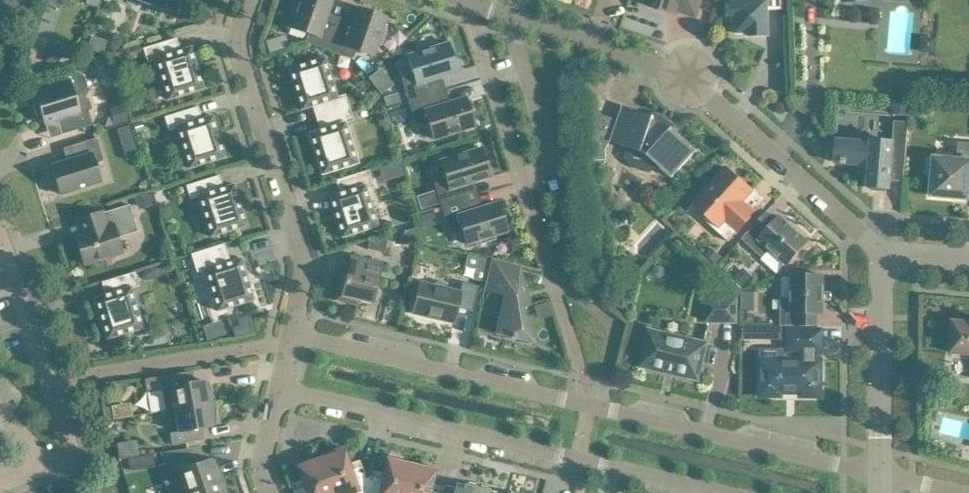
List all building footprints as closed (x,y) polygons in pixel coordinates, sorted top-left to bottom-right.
[(86,4),(98,8),(101,0),(87,0),(86,4)] [(340,18),(339,18),(337,25),(325,21),(332,0),(300,0),(299,2),(296,1),(292,14),(295,15),(290,28),(310,34),(306,43),(329,51),(340,18)] [(644,1),(647,2),(646,5),(677,15),(678,12),(696,18),(702,0),(644,0),(644,1)] [(783,0),(756,0),(732,1),(732,5),(726,5),(727,17),(732,17),(732,21),(735,21),(736,33),(762,33),(762,36),(769,36),(768,10),(783,10),(783,0)] [(340,18),(329,51),(351,59),(354,50),(374,56),(378,44),(381,45),(385,31),(382,30),(387,18),(358,8),(350,29),(338,25),(341,18),(340,18)] [(104,41),(93,37),(88,50),(99,54),(104,41)] [(176,38),(157,44),(143,49),(147,63),(156,60),(168,99),(167,99),(168,100),(204,89),(191,47),(189,48),(180,51),(176,38)] [(408,102),(445,90),(438,92),(434,80),(457,73),(448,43),(435,47),(434,44),(420,49),(421,52),(408,56),(414,75),(401,79),(408,102)] [(316,119),(349,108),(345,95),(337,97),(325,57),(288,69),(302,110),(303,110),(303,109),(312,106),(316,119)] [(67,75),(69,79),(34,90),(45,124),(56,121),(61,135),(93,125),(88,111),(92,110),(89,100),(85,97),(89,90),(84,75),(77,72),(67,75)] [(445,90),(408,102),(415,124),(428,120),(434,140),(474,127),(465,98),(442,105),(438,93),(445,91),(445,90)] [(128,121),(123,105),(109,109),(110,113),(104,128),(128,121)] [(595,161),(606,160),(606,149),(610,142),(629,148),(625,158),(629,163),(634,167),(638,169),(644,172),(650,173),(657,165),(672,178),(697,150),(673,127),(670,130),(653,120),(654,116),(623,106),(618,120),(594,112),(595,161)] [(198,107),(178,113),(164,117),(169,131),(177,128),(189,167),(189,169),(225,157),(212,116),(211,116),(211,117),(201,120),(198,107)] [(349,108),(316,119),(320,130),(311,133),(309,133),(322,175),(358,164),(345,124),(353,121),(349,108)] [(904,181),(909,122),(894,121),(893,133),(897,134),(896,143),(874,141),(865,131),(851,142),(833,141),(831,161),(842,162),(842,163),(846,163),(847,163),(871,165),(869,186),(889,188),(890,180),(904,181)] [(141,123),(134,125),(136,133),(144,131),(141,123)] [(129,127),(117,130),(122,145),(134,141),(129,127)] [(104,162),(96,138),(69,146),(73,159),(52,166),(61,195),(100,182),(95,164),(104,162)] [(958,142),(957,160),(934,158),(934,161),(930,161),(929,173),(933,173),(931,196),(953,198),(953,194),(968,195),(968,143),(958,142)] [(441,207),(478,195),(477,195),(470,197),(467,185),(490,177),(481,148),(467,152),(466,149),(453,154),(454,157),(440,161),(446,180),(434,184),(441,207)] [(716,230),(729,242),(756,212),(743,201),(753,192),(738,178),(737,176),(735,173),(732,171),(729,170),(726,167),(694,203),(719,226),(716,230)] [(369,170),(355,175),(336,181),(340,193),(331,196),(330,196),(329,196),(342,238),(378,227),(365,187),(373,184),(369,170)] [(219,176),(200,182),(186,186),(190,200),(199,197),(211,236),(210,236),(211,237),(247,226),(234,184),(232,185),(232,186),(223,188),(219,176)] [(152,206),(149,194),(136,198),(139,210),(152,206)] [(478,195),(441,207),(448,229),(460,225),(466,245),(480,240),(481,243),(495,239),(494,236),(507,232),(498,203),(474,210),(471,198),(478,196),(478,195)] [(76,220),(75,220),(76,222),(80,235),(75,236),(84,265),(103,259),(122,253),(118,238),(138,232),(129,205),(122,207),(104,213),(103,212),(102,212),(89,216),(88,216),(76,220)] [(767,212),(753,227),(742,239),(763,258),(770,250),(787,265),(808,242),(780,216),(776,221),(767,212)] [(432,213),(420,217),(424,228),(436,225),(432,213)] [(368,250),(384,254),(387,239),(370,242),(368,250)] [(224,244),(191,254),(197,274),(205,272),(217,310),(217,312),(254,300),(241,259),(239,259),(239,260),(230,262),(224,244)] [(372,304),(382,263),(351,256),(345,281),(340,280),(335,300),(357,305),(359,301),(372,304)] [(514,279),(517,265),(491,259),(484,290),(505,295),(496,333),(511,337),(511,339),(514,339),(514,337),(524,340),(529,333),(522,307),(529,305),(522,281),(514,279)] [(144,271),(142,275),(143,279),(147,281),(156,278),(158,274),(157,270),(153,268),(144,271)] [(143,329),(143,327),(142,327),(131,289),(139,286),(135,272),(101,282),(105,295),(96,298),(96,297),(94,298),(107,340),(143,329)] [(824,276),(804,275),(792,275),(792,298),(781,298),(781,326),(818,326),(818,313),(823,314),(824,276)] [(478,286),(462,283),(460,292),(446,289),(446,287),(446,285),(443,283),(440,282),(437,283),(436,283),(435,284),(434,286),(420,283),(413,313),(453,323),(457,308),(472,312),(478,286)] [(737,323),(737,298),(706,297),(705,323),(737,323)] [(838,315),(840,333),(853,332),(852,314),(838,315)] [(239,326),(232,328),(235,337),(254,334),(248,316),(237,320),(239,326)] [(953,321),(951,353),(968,355),(968,322),(953,321)] [(782,341),(783,327),(752,327),(752,341),(782,341)] [(666,370),(666,369),(675,371),(679,376),(699,381),(708,343),(649,329),(640,367),(661,372),(663,372),(664,371),(665,371),(666,370)] [(761,370),(759,370),(759,381),(761,381),(761,396),(781,396),(781,391),(801,391),(801,396),(821,396),(821,361),(820,361),(820,351),(821,351),(821,330),(788,330),(788,350),(761,350),(761,360),(761,370)] [(174,410),(215,403),(214,397),(208,382),(205,383),(205,381),(189,384),(187,372),(145,380),(147,392),(162,389),(166,411),(174,410)] [(124,415),(145,410),(142,394),(121,398),(124,415)] [(215,403),(174,410),(178,432),(170,433),(172,446),(179,445),(199,441),(197,429),(212,427),(212,426),(216,425),(216,409),(215,403)] [(371,477),(366,478),(361,466),(350,470),(342,447),(329,452),(330,456),(320,459),(332,492),(352,492),(356,491),(357,492),(367,492),(368,492),(371,477)] [(225,479),(223,474),(215,460),(211,461),(211,460),(196,465),(192,454),(173,460),(166,463),(164,464),(174,492),(186,492),(225,479)] [(153,455),(128,459),(130,471),(155,467),(153,455)] [(411,465),(401,463),(402,459),(388,456),(382,480),(371,477),(368,492),(367,492),(404,492),(411,465)] [(320,459),(311,462),(310,459),(296,463),(304,486),(293,490),(294,492),(332,492),(320,459)] [(430,491),(435,467),(422,464),(421,468),(411,465),(404,492),(440,492),(430,491)] [(186,492),(228,492),(227,485),(225,479),(186,492)] [(478,485),(466,482),(465,485),(456,483),(455,488),(443,486),(441,492),(476,492),(478,485)]
